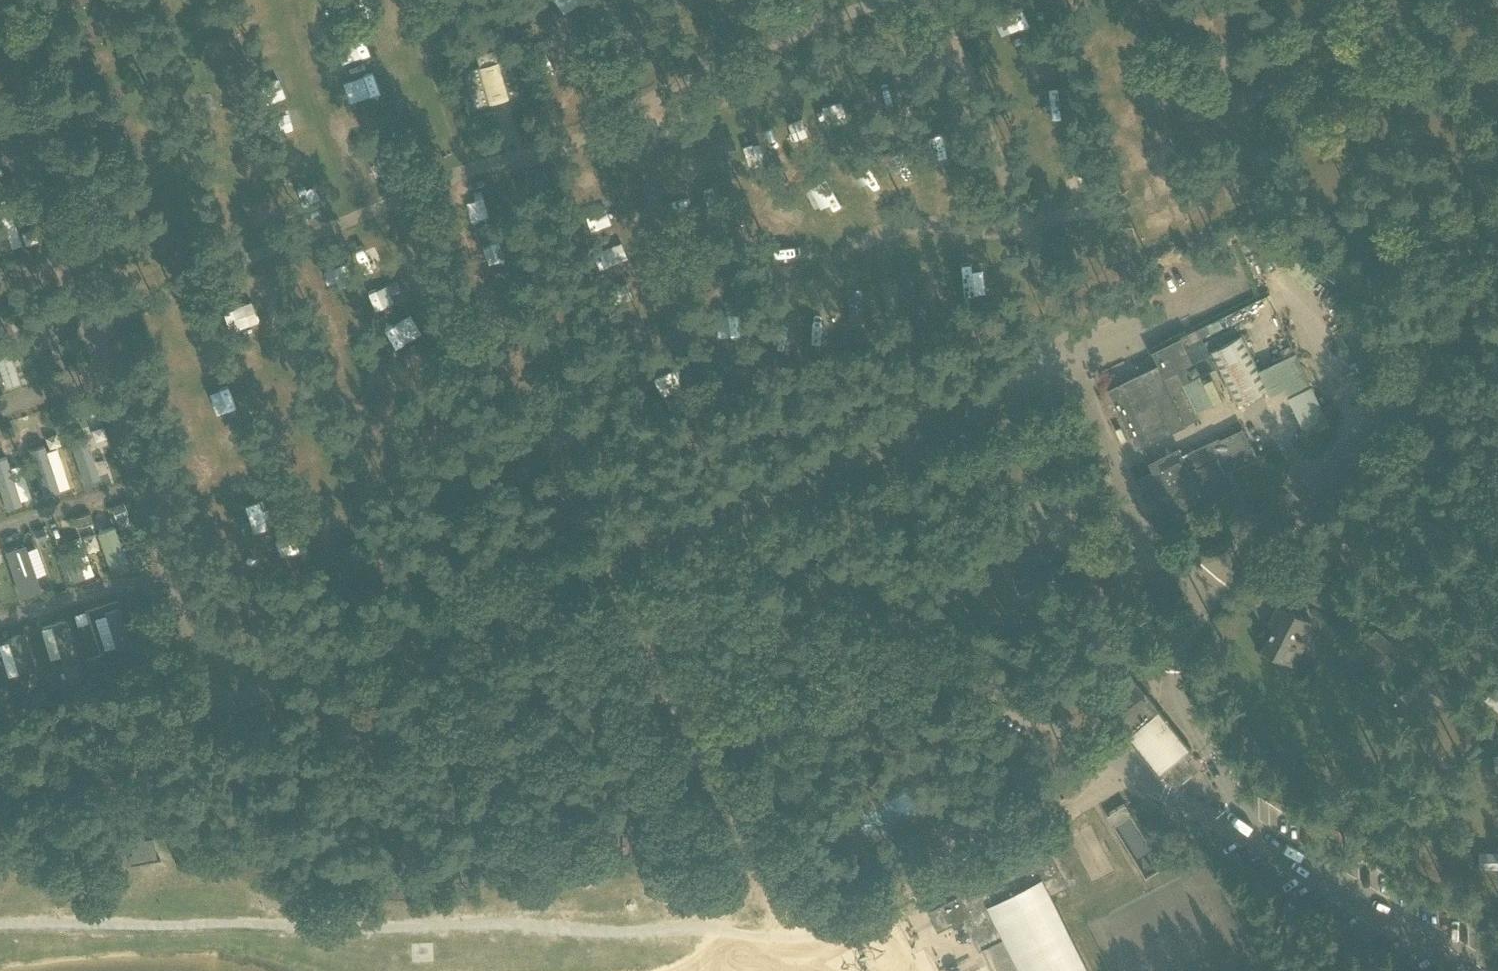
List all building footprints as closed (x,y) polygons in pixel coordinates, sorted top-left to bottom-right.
[(991,25),(996,33),(1012,23),(1007,15),(991,25)] [(360,36),(333,46),(341,66),(367,56),(360,36)] [(491,103),(489,98),(507,93),(509,98),(524,93),(513,56),(498,61),(495,50),(477,55),(480,66),(465,70),(476,107),(491,103)] [(1495,106),(1487,119),(1497,125),(1497,107),(1495,106)] [(761,157),(775,152),(765,127),(752,132),(761,157)] [(915,142),(918,164),(935,162),(932,141),(915,142)] [(289,181),(316,171),(309,151),(281,161),(289,181)] [(1333,166),(1317,169),(1321,191),(1337,188),(1333,166)] [(806,200),(826,193),(817,168),(797,176),(806,200)] [(328,191),(295,199),(298,215),(332,207),(328,191)] [(477,200),(458,206),(467,230),(485,223),(477,200)] [(772,216),(777,232),(797,226),(793,211),(772,216)] [(0,213),(0,252),(12,248),(12,247),(0,213)] [(779,259),(780,277),(801,275),(800,257),(779,259)] [(929,300),(950,294),(944,271),(922,277),(929,300)] [(384,312),(405,294),(394,282),(373,300),(384,312)] [(58,299),(47,302),(50,314),(61,311),(58,299)] [(417,309),(385,318),(390,338),(422,329),(417,309)] [(15,312),(7,315),(9,322),(17,319),(15,312)] [(777,336),(781,354),(807,348),(802,330),(777,336)] [(1228,342),(1210,352),(1237,405),(1269,389),(1242,335),(1228,342)] [(0,337),(0,371),(5,387),(19,383),(3,336),(0,337)] [(1159,366),(1127,382),(1108,390),(1133,442),(1136,448),(1155,439),(1199,418),(1183,383),(1199,376),(1183,343),(1180,338),(1151,352),(1159,366)] [(1296,361),(1274,369),(1278,383),(1299,425),(1276,434),(1285,455),(1333,433),(1307,390),(1296,361)] [(93,403),(84,406),(86,414),(96,411),(93,403)] [(54,412),(42,416),(44,423),(56,420),(54,412)] [(12,427),(2,430),(5,437),(14,434),(12,427)] [(1144,475),(1138,478),(1148,499),(1170,489),(1181,512),(1234,487),(1228,474),(1226,470),(1255,456),(1253,450),(1254,449),(1252,445),(1250,446),(1242,429),(1209,444),(1208,442),(1181,455),(1178,448),(1150,462),(1154,470),(1144,474),(1144,475)] [(85,436),(70,441),(84,483),(99,478),(85,436)] [(44,446),(29,451),(44,497),(59,492),(44,446)] [(0,459),(0,490),(6,509),(21,504),(6,457),(0,459)] [(124,504),(112,509),(115,518),(127,514),(124,504)] [(89,514),(76,517),(79,526),(91,523),(89,514)] [(127,561),(114,526),(96,532),(109,568),(127,561)] [(43,529),(34,532),(38,541),(47,538),(43,529)] [(278,560),(298,553),(291,534),(271,541),(278,560)] [(85,577),(73,540),(60,545),(73,581),(85,577)] [(25,544),(5,551),(21,598),(41,591),(36,576),(46,573),(37,546),(27,550),(25,544)] [(1302,639),(1312,620),(1279,604),(1268,625),(1274,628),(1262,650),(1293,666),(1306,641),(1302,639)] [(105,615),(94,618),(105,650),(115,646),(116,648),(131,643),(119,608),(104,613),(105,615)] [(78,661),(66,619),(50,624),(51,626),(60,656),(63,666),(78,661)] [(1376,628),(1353,656),(1381,680),(1396,661),(1387,653),(1395,644),(1376,628)] [(37,677),(23,632),(7,637),(8,642),(18,673),(21,682),(37,677)] [(98,662),(87,665),(90,676),(101,672),(98,662)] [(56,671),(46,673),(50,687),(59,685),(56,671)] [(1191,749),(1132,678),(1129,674),(1108,691),(1124,711),(1114,719),(1127,736),(1159,775),(1191,749)] [(0,687),(0,700),(11,697),(7,684),(0,687)] [(1485,698),(1497,709),(1497,689),(1495,686),(1485,698)] [(129,864),(156,859),(152,837),(129,841),(131,854),(128,855),(129,864)] [(1028,853),(955,889),(959,895),(930,910),(940,930),(963,918),(979,950),(982,948),(994,970),(1089,970),(1043,878),(1059,870),(1046,844),(1028,853)] [(1474,867),(1497,867),(1497,851),(1474,851),(1474,867)]
